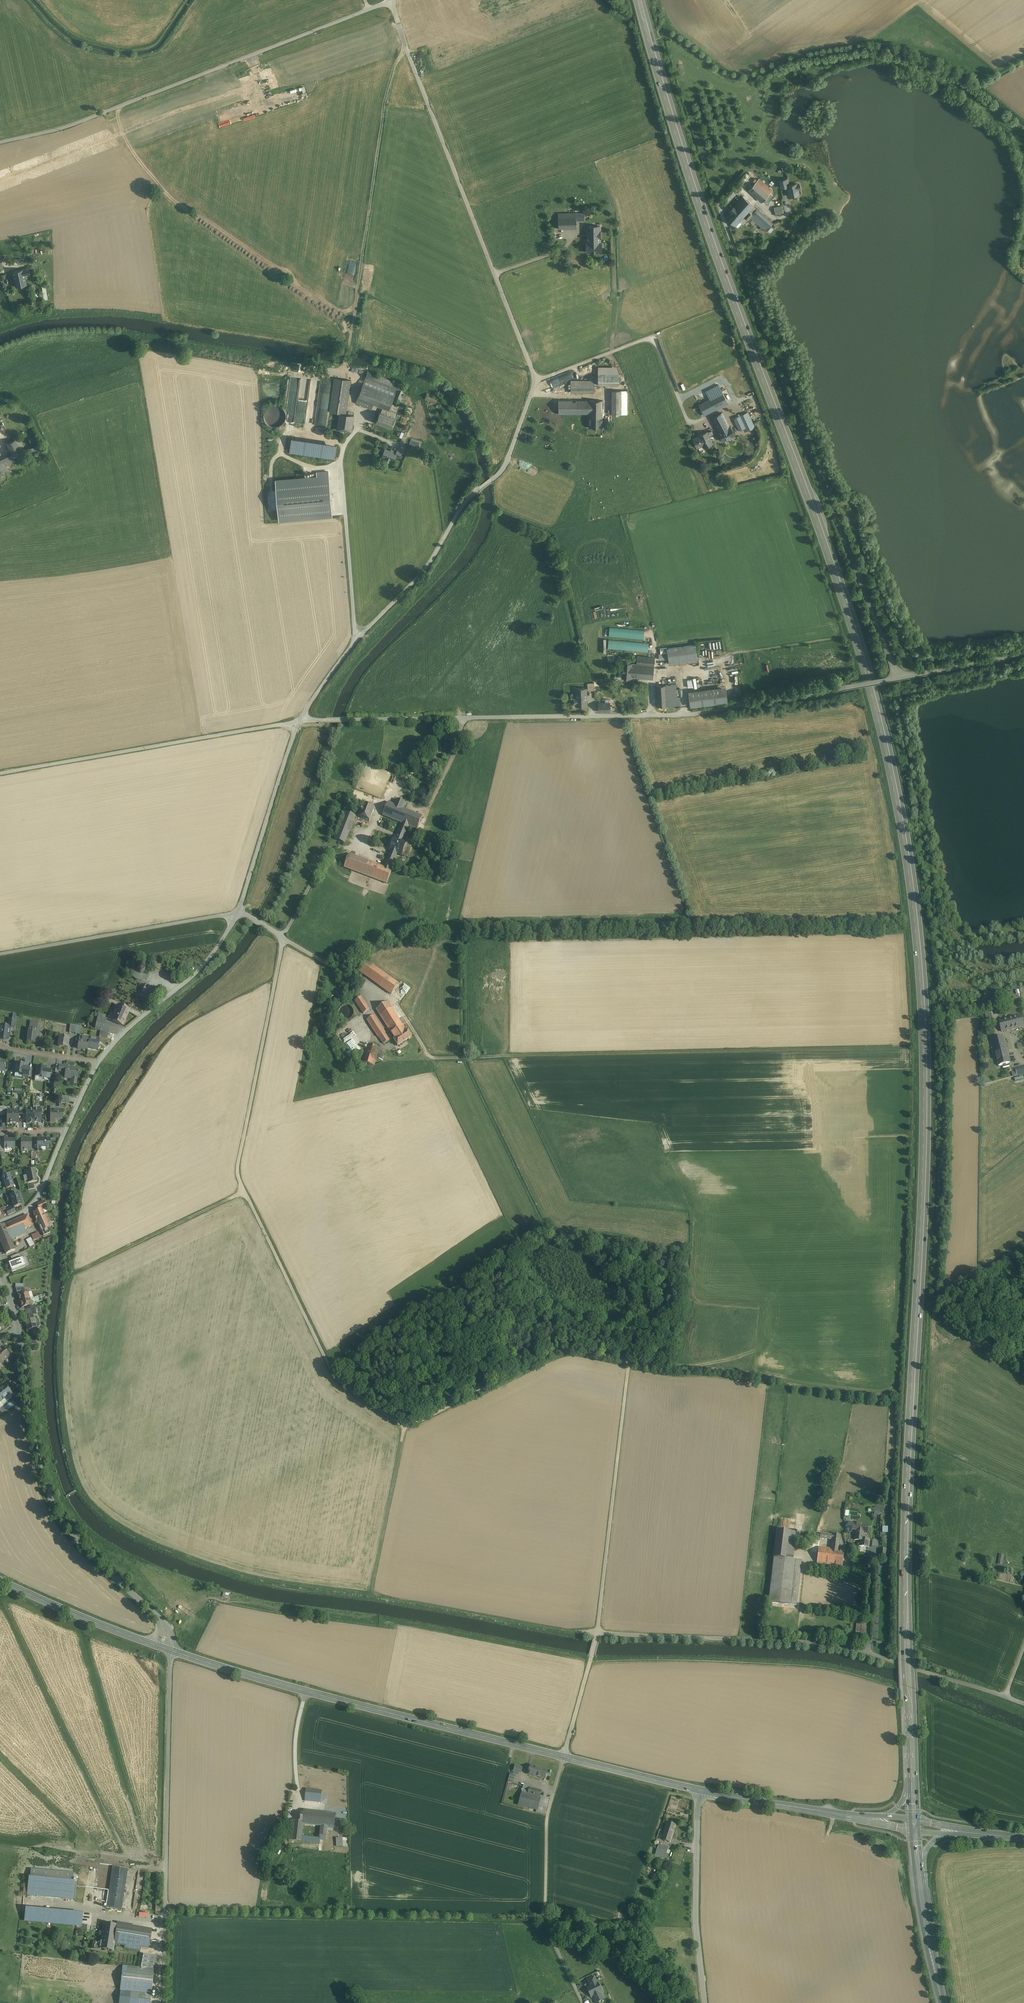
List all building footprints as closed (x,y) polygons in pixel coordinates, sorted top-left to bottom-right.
[(759,179),(749,190),(762,202),(770,193),(772,191),(759,179)] [(787,179),(779,181),(780,185),(781,188),(787,186),(789,196),(799,194),(798,189),(800,188),(799,184),(797,184),(789,185),(788,183),(787,179)] [(773,195),(770,193),(762,202),(765,204),(773,195)] [(743,197),(731,210),(742,219),(744,217),(749,211),(753,206),(743,197)] [(753,206),(749,211),(753,216),(755,214),(754,214),(758,210),(753,206)] [(739,222),(742,219),(731,210),(725,217),(735,226),(739,222)] [(770,221),(758,210),(754,214),(755,214),(766,225),(770,221)] [(749,211),(744,217),(747,220),(748,221),(749,220),(750,222),(753,219),(756,223),(755,224),(757,225),(758,224),(761,227),(760,228),(762,230),(763,228),(766,231),(773,223),(770,221),(766,225),(755,214),(753,216),(749,211)] [(576,213),(558,214),(558,229),(576,228),(576,220),(576,213)] [(747,220),(744,217),(742,219),(739,222),(743,225),(747,220)] [(587,227),(587,243),(600,243),(600,226),(587,227)] [(600,243),(587,243),(587,244),(587,252),(601,252),(601,243),(600,243)] [(14,263),(21,266),(23,260),(16,257),(14,263)] [(23,269),(13,271),(16,287),(26,285),(25,279),(24,275),(23,269)] [(616,367),(598,367),(598,385),(619,385),(619,374),(616,367)] [(406,387),(368,372),(365,379),(397,391),(394,396),(363,384),(358,398),(367,402),(374,405),(383,408),(381,412),(394,417),(396,413),(389,410),(392,403),(399,405),(400,403),(406,387)] [(566,373),(545,379),(548,388),(568,382),(566,373)] [(351,380),(334,378),(329,412),(340,413),(346,414),(351,380)] [(397,391),(365,379),(363,384),(394,396),(397,391)] [(594,381),(571,381),(570,392),(594,393),(594,381)] [(724,396),(718,385),(706,391),(710,399),(699,405),(701,408),(724,396)] [(621,391),(612,391),(612,414),(620,414),(621,391)] [(438,399),(427,395),(425,399),(436,403),(438,399)] [(724,396),(701,408),(704,415),(728,403),(724,396)] [(367,402),(358,398),(356,403),(366,407),(367,402)] [(576,402),(572,402),(572,400),(559,400),(558,414),(576,414),(576,402)] [(590,400),(576,400),(576,402),(576,414),(590,414),(590,400)] [(602,400),(590,400),(590,414),(602,414),(602,400)] [(276,426),(279,425),(282,423),(284,421),(285,418),(285,415),(284,412),(283,409),(281,407),(278,405),(276,404),(273,404),(270,405),(267,406),(265,408),(263,411),(263,414),(263,418),(264,421),(266,424),(269,425),(273,426),(276,426)] [(381,412),(380,412),(377,422),(391,427),(395,418),(381,412)] [(346,414),(340,413),(337,429),(351,431),(353,419),(354,415),(346,414)] [(722,413),(712,418),(717,427),(719,433),(729,427),(722,413)] [(748,413),(740,416),(745,428),(743,429),(745,432),(755,428),(748,413)] [(602,414),(590,414),(589,427),(602,428),(602,414)] [(740,416),(734,419),(739,431),(743,429),(745,428),(740,416)] [(719,433),(723,441),(734,435),(730,427),(719,433)] [(703,435),(694,439),(697,447),(703,445),(704,447),(712,444),(709,436),(713,434),(712,431),(707,433),(707,432),(703,434),(703,435)] [(15,440),(19,449),(24,446),(19,435),(14,438),(15,440)] [(15,440),(7,444),(12,454),(13,456),(17,454),(21,452),(19,449),(15,440)] [(335,446),(293,440),(292,453),(333,459),(335,446)] [(26,450),(29,456),(32,454),(42,450),(39,444),(26,450)] [(396,453),(385,449),(383,456),(386,458),(385,460),(389,461),(390,459),(394,461),(395,456),(396,453)] [(13,456),(12,454),(6,457),(9,464),(15,461),(14,459),(13,456)] [(0,460),(0,470),(1,473),(8,470),(6,466),(9,464),(6,457),(0,460)] [(279,521),(333,517),(330,470),(317,471),(317,475),(276,478),(279,521)] [(610,628),(609,636),(645,638),(645,631),(610,628)] [(608,648),(649,651),(650,642),(609,639),(608,648)] [(695,645),(667,648),(669,660),(696,657),(695,645)] [(655,657),(637,656),(636,664),(631,663),(630,677),(653,679),(655,657)] [(631,662),(624,662),(622,677),(630,678),(630,677),(631,663),(631,662)] [(675,684),(666,685),(667,700),(676,699),(675,684)] [(666,685),(655,686),(657,706),(667,706),(667,700),(666,685)] [(725,687),(689,691),(691,706),(726,702),(725,687)] [(586,688),(577,688),(577,698),(572,698),(573,704),(577,703),(577,706),(587,706),(586,688)] [(609,703),(599,703),(599,711),(609,711),(609,703)] [(430,794),(430,791),(429,788),(428,785),(425,784),(422,783),(419,784),(416,785),(415,788),(414,791),(415,794),(416,797),(419,798),(422,799),(425,798),(428,797),(430,794)] [(394,804),(388,802),(383,815),(402,823),(409,826),(417,829),(422,816),(404,809),(406,803),(396,799),(394,804)] [(371,807),(365,804),(362,811),(359,810),(357,816),(369,821),(374,808),(371,807)] [(356,816),(346,812),(335,839),(345,843),(350,831),(353,823),(356,816)] [(395,837),(389,850),(391,851),(384,867),(390,870),(397,853),(402,855),(401,856),(407,858),(413,843),(407,841),(407,842),(403,840),(409,826),(402,823),(397,837),(395,837)] [(384,867),(349,854),(344,867),(353,871),(380,881),(387,883),(392,870),(384,867)] [(402,936),(390,938),(392,946),(403,943),(402,936)] [(399,984),(365,960),(358,970),(365,975),(391,994),(399,984)] [(138,967),(133,965),(132,967),(130,966),(128,972),(127,972),(129,976),(132,975),(135,978),(138,980),(142,980),(146,979),(149,976),(148,975),(149,971),(151,972),(151,971),(145,970),(145,972),(144,973),(143,974),(142,975),(141,975),(140,975),(139,975),(138,974),(137,972),(136,970),(137,969),(138,967)] [(145,972),(145,970),(145,969),(144,967),(143,966),(141,966),(140,966),(138,967),(137,969),(136,970),(137,972),(138,974),(139,975),(140,975),(141,975),(142,975),(143,974),(144,973),(145,972)] [(158,993),(146,986),(142,992),(149,997),(154,1000),(158,993)] [(369,1010),(361,997),(355,1001),(363,1014),(369,1010)] [(400,1021),(388,1002),(376,1009),(389,1029),(400,1021)] [(117,1004),(114,1012),(127,1017),(130,1009),(117,1004)] [(353,1016),(354,1013),(353,1010),(352,1007),(349,1006),(348,1005),(346,1005),(343,1006),(341,1007),(339,1010),(339,1013),(339,1016),(341,1018),(343,1020),(346,1020),(349,1020),(352,1018),(353,1016)] [(992,1011),(985,1013),(988,1025),(995,1023),(992,1011)] [(114,1012),(110,1020),(123,1026),(127,1017),(114,1012)] [(103,1015),(99,1014),(97,1021),(105,1022),(106,1019),(102,1018),(103,1015)] [(385,1033),(374,1015),(367,1020),(378,1037),(379,1037),(383,1044),(390,1040),(385,1033)] [(1021,1016),(1000,1021),(1002,1031),(1023,1026),(1021,1016)] [(38,1022),(31,1021),(29,1030),(37,1031),(38,1022)] [(105,1022),(97,1021),(95,1030),(100,1031),(109,1032),(110,1025),(105,1024),(105,1022)] [(400,1021),(389,1029),(395,1039),(394,1040),(398,1046),(406,1040),(412,1037),(408,1030),(406,1032),(402,1025),(400,1021)] [(0,1026),(0,1038),(8,1039),(10,1027),(8,1027),(0,1026)] [(29,1030),(27,1042),(38,1043),(39,1031),(37,1031),(29,1030)] [(69,1038),(60,1036),(59,1040),(60,1041),(59,1046),(68,1048),(69,1038)] [(1003,1036),(992,1039),(996,1053),(1007,1050),(1003,1036)] [(89,1039),(79,1038),(77,1049),(87,1050),(88,1049),(89,1039)] [(99,1039),(89,1038),(89,1039),(88,1049),(98,1050),(99,1039)] [(378,1047),(369,1044),(367,1050),(363,1062),(373,1065),(378,1047)] [(1007,1050),(996,1053),(999,1066),(1010,1063),(1007,1050)] [(25,1065),(16,1063),(15,1073),(23,1074),(25,1065)] [(45,1068),(37,1066),(35,1077),(44,1078),(45,1070),(45,1068)] [(68,1067),(59,1066),(59,1072),(62,1072),(62,1071),(65,1072),(65,1077),(72,1078),(71,1084),(76,1085),(77,1079),(78,1079),(79,1073),(78,1073),(79,1069),(68,1068),(68,1067)] [(1015,1069),(1017,1075),(1023,1074),(1023,1067),(1015,1069)] [(52,1071),(45,1070),(44,1078),(43,1078),(44,1078),(49,1079),(51,1080),(51,1079),(52,1072),(52,1071)] [(69,1097),(62,1096),(61,1104),(69,1104),(69,1097)] [(62,1110),(50,1110),(50,1122),(55,1122),(55,1119),(62,1119),(62,1110)] [(15,1139),(4,1140),(4,1146),(4,1149),(15,1149),(15,1139)] [(31,1139),(21,1139),(21,1151),(31,1151),(31,1139)] [(42,1139),(37,1139),(37,1148),(45,1148),(45,1149),(50,1149),(50,1139),(42,1139)] [(35,1170),(26,1172),(29,1183),(37,1181),(35,1170)] [(9,1175),(1,1178),(5,1189),(13,1187),(10,1178),(9,1175)] [(14,1195),(10,1196),(12,1200),(14,1207),(21,1205),(17,1194),(14,1195)] [(44,1201),(37,1204),(39,1210),(42,1209),(46,1207),(44,1201)] [(42,1209),(39,1210),(33,1212),(41,1231),(48,1228),(50,1227),(42,1209)] [(28,1215),(2,1226),(6,1237),(24,1229),(32,1226),(28,1215)] [(0,1227),(0,1240),(2,1244),(10,1241),(26,1234),(24,1229),(6,1237),(2,1226),(0,1227)] [(38,1232),(32,1235),(34,1240),(38,1239),(37,1238),(40,1237),(38,1232)] [(26,1239),(30,1247),(35,1244),(31,1237),(26,1239)] [(10,1241),(2,1244),(6,1254),(15,1251),(10,1241)] [(11,1257),(12,1262),(21,1259),(19,1254),(11,1257)] [(13,1263),(9,1265),(12,1272),(26,1267),(24,1262),(27,1261),(26,1257),(21,1259),(12,1262),(13,1263)] [(22,1295),(18,1296),(20,1302),(30,1299),(28,1293),(26,1293),(22,1295)] [(30,1299),(20,1302),(21,1308),(31,1305),(32,1305),(33,1303),(32,1302),(31,1301),(30,1302),(30,1299)] [(36,1327),(33,1316),(24,1319),(28,1330),(36,1327)] [(2,1347),(0,1349),(0,1354),(5,1360),(10,1356),(6,1351),(2,1347)] [(6,1384),(0,1389),(0,1390),(7,1398),(13,1393),(6,1384)] [(875,1505),(874,1515),(881,1515),(881,1514),(883,1514),(883,1512),(884,1512),(884,1508),(884,1506),(875,1505)] [(864,1524),(857,1524),(856,1528),(855,1540),(860,1540),(862,1541),(863,1538),(863,1532),(864,1524)] [(796,1532),(777,1530),(774,1557),(792,1560),(796,1532)] [(840,1535),(833,1534),(832,1534),(821,1533),(820,1538),(832,1540),(831,1549),(835,1549),(839,1549),(840,1535)] [(866,1539),(863,1538),(862,1541),(860,1540),(859,1546),(869,1547),(870,1539),(866,1539)] [(831,1549),(819,1547),(817,1563),(834,1565),(835,1549),(831,1549)] [(839,1549),(835,1549),(834,1565),(842,1566),(844,1550),(839,1549)] [(792,1560),(774,1557),(769,1603),(790,1605),(795,1560),(792,1560)] [(802,1561),(795,1560),(790,1605),(796,1606),(802,1561)] [(539,1768),(531,1765),(528,1774),(536,1776),(539,1768)] [(547,1770),(539,1768),(536,1776),(545,1778),(547,1770)] [(513,1774),(510,1773),(508,1782),(513,1783),(516,1775),(513,1774)] [(541,1791),(529,1788),(528,1794),(540,1797),(541,1791)] [(322,1791),(306,1789),(305,1801),(321,1802),(322,1791)] [(540,1797),(528,1794),(522,1793),(518,1805),(537,1810),(541,1798),(540,1797)] [(320,1812),(304,1810),(303,1821),(291,1820),(291,1822),(324,1826),(325,1821),(319,1820),(320,1812)] [(331,1812),(329,1811),(328,1813),(320,1812),(319,1820),(325,1821),(324,1826),(328,1827),(334,1827),(336,1814),(331,1813),(331,1812)] [(324,1826),(291,1822),(289,1840),(319,1844),(320,1840),(326,1841),(328,1827),(324,1826)] [(676,1825),(667,1823),(663,1835),(672,1837),(676,1825)] [(668,1848),(658,1845),(655,1856),(665,1859),(668,1848)] [(128,1869),(112,1866),(111,1873),(127,1875),(128,1869)] [(659,1871),(653,1869),(651,1868),(650,1873),(652,1873),(651,1877),(656,1879),(659,1871)] [(27,1896),(76,1900),(77,1881),(73,1880),(73,1874),(31,1871),(30,1877),(28,1877),(27,1896)] [(127,1875),(111,1873),(106,1908),(121,1910),(127,1875)] [(82,1926),(83,1913),(26,1908),(25,1920),(82,1926)] [(117,1925),(104,1923),(101,1940),(114,1941),(117,1925)] [(151,1930),(117,1924),(117,1925),(114,1941),(114,1942),(125,1944),(124,1948),(140,1950),(141,1946),(149,1948),(151,1930)] [(114,1941),(101,1940),(101,1944),(100,1948),(113,1950),(114,1942),(114,1941)] [(153,1956),(140,1953),(137,1968),(138,1968),(143,1969),(143,1968),(143,1969),(148,1969),(150,1969),(153,1956)] [(150,1969),(148,1969),(143,1969),(143,1968),(143,1969),(138,1968),(137,1968),(133,1968),(133,1967),(128,1967),(125,1991),(126,1991),(130,1991),(130,1992),(131,1992),(131,1991),(135,1992),(136,1992),(138,1992),(140,1992),(140,1993),(141,1993),(141,1992),(145,1993),(146,1993),(150,1993),(150,1994),(151,1994),(153,1970),(153,1969),(153,1970),(150,1969)] [(598,1983),(597,1983),(594,1976),(587,1980),(590,1986),(587,1988),(591,1997),(594,1996),(596,1998),(595,2001),(596,2002),(597,2002),(604,2000),(600,1993),(602,1992),(598,1983)] [(141,1992),(141,1993),(140,1993),(140,1992),(138,1992),(138,1993),(137,2002),(150,2002),(151,1994),(150,1994),(150,1993),(146,1993),(145,1993),(141,1992)]
